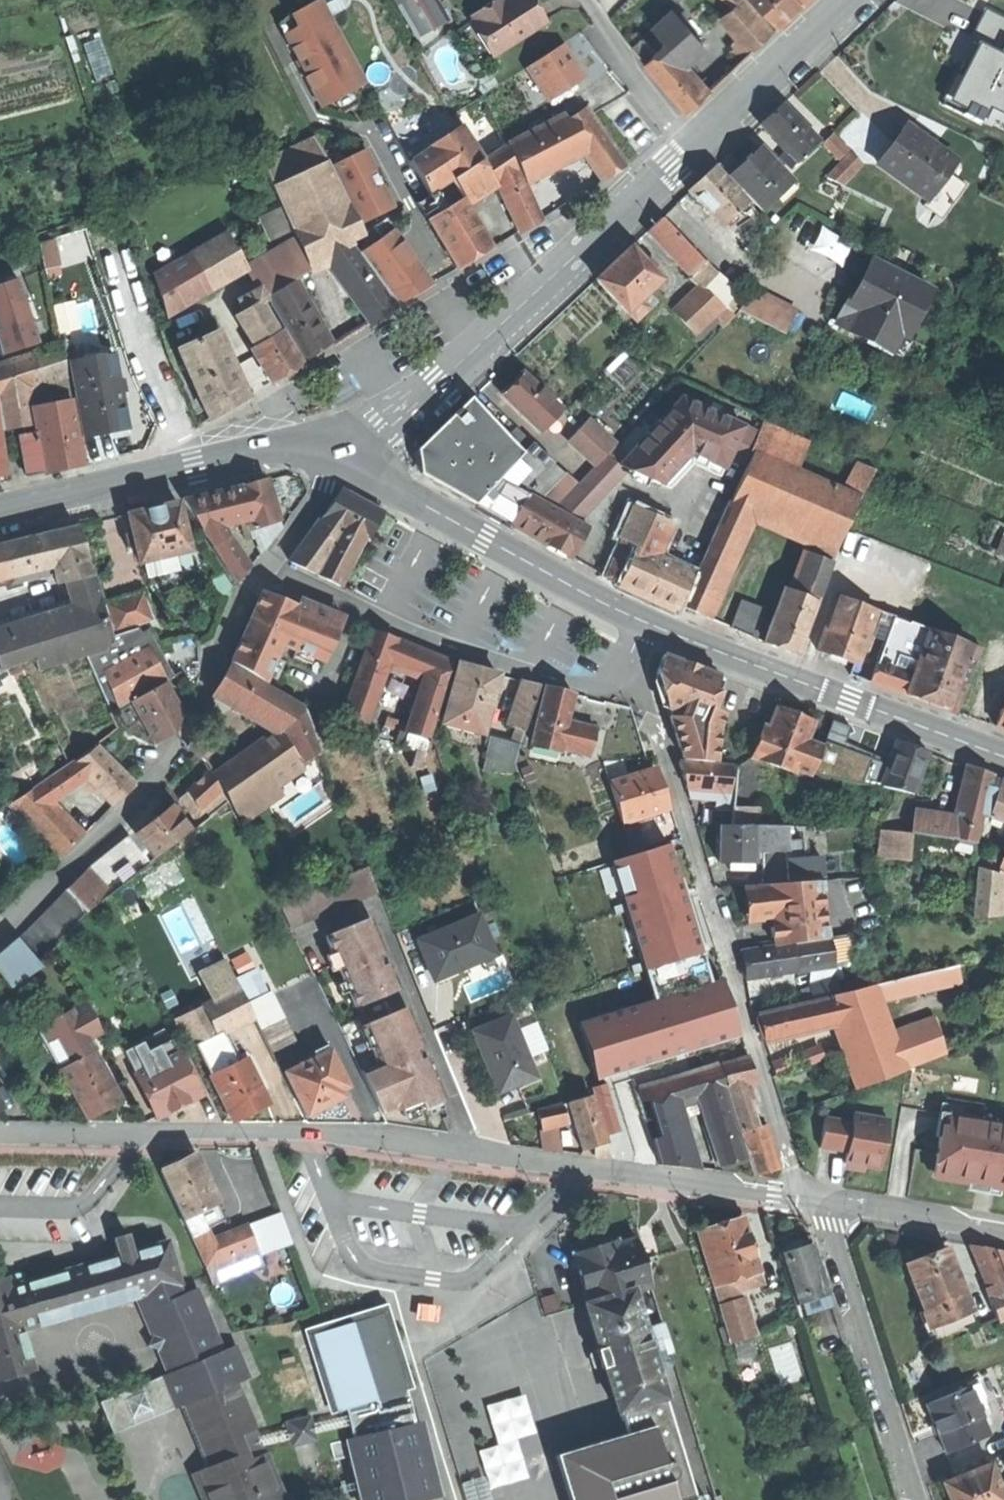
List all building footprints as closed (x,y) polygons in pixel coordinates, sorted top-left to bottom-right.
[(363,83),(319,0),(318,0),(275,23),(319,107),(333,99),(339,112),(356,103),(349,90),(363,83)] [(450,21),(438,0),(400,0),(422,37),(450,21)] [(497,56),(547,24),(536,8),(531,0),(511,0),(503,5),(496,10),(493,4),(472,18),(476,24),(497,56)] [(493,4),(496,10),(503,5),(499,0),(493,4)] [(750,51),(762,41),(773,31),(745,0),(724,0),(734,10),(722,21),(740,40),(750,51)] [(802,3),(799,0),(754,0),(778,26),(790,14),(802,3)] [(985,10),(943,96),(964,106),(967,101),(984,109),(986,106),(1003,115),(1003,19),(985,10)] [(653,30),(667,45),(684,65),(704,48),(673,13),(653,30)] [(492,59),(497,56),(476,24),(471,27),(492,59)] [(631,48),(645,64),(656,54),(638,34),(632,39),(636,44),(631,48)] [(568,39),(528,66),(554,104),(594,77),(568,39)] [(743,58),(750,51),(740,40),(732,47),(743,58)] [(103,75),(115,70),(104,43),(92,48),(103,75)] [(645,64),(686,111),(708,92),(684,65),(667,45),(656,54),(645,64)] [(610,81),(583,99),(592,111),(599,106),(611,98),(618,93),(610,81)] [(618,107),(611,98),(599,106),(606,115),(618,107)] [(612,123),(606,115),(599,106),(592,111),(604,129),(612,123)] [(787,150),(798,162),(818,143),(782,106),(772,116),(762,125),(787,150)] [(628,167),(588,110),(562,127),(558,122),(557,123),(575,158),(584,154),(603,182),(628,167)] [(558,168),(575,158),(557,123),(510,148),(522,170),(527,167),(534,180),(558,168)] [(897,143),(881,165),(929,201),(957,162),(908,127),(897,143)] [(822,145),(838,162),(848,152),(832,136),(822,145)] [(415,169),(430,197),(453,183),(453,180),(479,162),(464,138),(415,169)] [(349,244),(365,238),(359,224),(346,198),(331,166),(324,153),(318,139),(263,164),(287,218),(292,231),(296,241),(301,253),(307,265),(327,256),(350,247),(349,244)] [(364,149),(331,166),(346,198),(359,224),(393,208),(364,149)] [(505,150),(453,183),(466,203),(496,184),(516,172),(505,150)] [(731,178),(762,210),(776,197),(791,183),(760,150),(745,165),(731,178)] [(791,169),(798,162),(787,150),(779,157),(791,169)] [(852,153),(828,176),(842,184),(863,164),(852,153)] [(715,169),(691,191),(723,227),(744,208),(748,205),(715,169)] [(542,221),(516,172),(496,184),(520,233),(532,227),(542,221)] [(418,204),(429,221),(462,201),(464,204),(466,203),(453,183),(430,197),(418,204)] [(798,190),(791,183),(776,197),(783,204),(798,190)] [(492,250),(464,204),(462,201),(429,221),(458,270),(475,260),(492,250)] [(753,210),(748,205),(744,208),(749,213),(753,210)] [(285,234),(292,231),(287,218),(279,221),(285,234)] [(649,230),(692,277),(706,264),(663,218),(649,230)] [(815,250),(847,261),(855,238),(823,227),(815,250)] [(405,264),(408,261),(390,235),(389,236),(386,230),(384,231),(360,248),(399,307),(423,291),(416,281),(405,264)] [(169,318),(249,270),(229,233),(154,276),(169,318)] [(41,241),(47,267),(63,264),(57,238),(41,241)] [(281,250),(288,261),(301,253),(296,241),(281,250)] [(395,308),(350,247),(327,256),(374,321),(395,308)] [(613,265),(597,280),(628,313),(641,300),(663,281),(632,248),(613,265)] [(249,270),(255,281),(288,261),(281,250),(249,270)] [(310,273),(307,265),(301,253),(288,261),(255,281),(261,293),(265,300),(269,297),(295,282),(310,273)] [(929,293),(870,262),(855,291),(846,308),(848,309),(857,314),(847,332),(871,344),(874,337),(893,347),(899,334),(906,338),(929,293)] [(689,281),(698,288),(724,309),(735,317),(749,301),(741,293),(739,295),(706,264),(692,277),(689,281)] [(5,353),(40,341),(18,276),(0,283),(0,340),(5,353)] [(421,278),(416,281),(423,291),(428,288),(421,278)] [(332,344),(295,282),(269,297),(306,360),(319,352),(332,344)] [(724,309),(698,288),(673,311),(694,335),(714,317),(724,309)] [(266,302),(265,300),(261,293),(241,304),(246,313),(264,303),(266,302)] [(650,310),(641,300),(628,313),(636,322),(650,310)] [(302,366),(264,303),(246,313),(243,315),(281,379),(291,373),(302,366)] [(725,327),(735,317),(724,309),(714,317),(725,327)] [(839,327),(847,332),(857,314),(848,309),(839,327)] [(179,351),(211,420),(232,407),(249,397),(219,332),(179,351)] [(896,357),(906,338),(899,334),(893,347),(874,337),(871,344),(896,357)] [(31,389),(67,378),(61,343),(33,352),(34,355),(0,366),(0,399),(31,389)] [(107,432),(128,428),(115,355),(73,363),(86,436),(107,432)] [(504,396),(542,432),(562,411),(524,375),(513,387),(504,396)] [(84,466),(67,378),(31,389),(37,423),(39,432),(47,474),(68,469),(84,466)] [(37,423),(31,389),(0,399),(0,404),(3,423),(37,423)] [(500,480),(524,454),(508,437),(471,398),(443,425),(419,448),(421,474),(476,505),(500,480)] [(644,477),(660,485),(688,453),(721,469),(727,458),(741,464),(756,433),(681,398),(621,465),(644,477)] [(752,453),(730,502),(752,511),(837,549),(858,500),(861,501),(875,471),(855,462),(843,491),(796,471),(810,440),(764,419),(750,451),(752,453)] [(570,442),(583,455),(602,434),(589,421),(570,442)] [(516,429),(508,437),(524,454),(533,445),(516,429)] [(29,478),(47,474),(39,432),(21,436),(29,478)] [(583,455),(596,466),(607,455),(615,446),(602,434),(583,455)] [(543,454),(533,445),(524,454),(500,480),(513,487),(543,454)] [(564,474),(543,454),(513,487),(530,495),(540,501),(564,474)] [(596,466),(558,508),(581,520),(626,472),(607,455),(596,466)] [(490,512),(513,487),(500,480),(476,505),(490,512)] [(268,481),(238,489),(249,519),(252,530),(281,521),(268,481)] [(223,525),(249,519),(238,489),(213,498),(187,506),(203,529),(223,525)] [(343,490),(292,562),(317,574),(341,586),(357,553),(361,554),(384,512),(363,500),(343,490)] [(540,501),(530,495),(513,525),(543,542),(573,560),(588,527),(540,501)] [(682,606),(706,616),(752,511),(730,502),(728,501),(682,606)] [(154,512),(130,518),(141,563),(152,560),(161,558),(190,552),(179,506),(154,512)] [(606,579),(620,585),(637,547),(656,555),(670,525),(634,508),(619,539),(624,541),(606,579)] [(283,529),(281,521),(252,530),(267,549),(283,529)] [(249,571),(223,525),(203,529),(238,582),(249,571)] [(93,576),(79,529),(37,540),(0,549),(0,582),(11,578),(15,591),(24,589),(22,584),(56,575),(58,584),(67,582),(93,576)] [(676,611),(694,573),(656,555),(637,547),(620,585),(646,597),(676,611)] [(807,555),(793,595),(818,604),(822,591),(832,564),(807,555)] [(163,565),(161,558),(152,560),(154,568),(163,565)] [(100,599),(93,576),(67,582),(75,607),(100,599)] [(279,641),(328,663),(345,617),(310,603),(275,590),(263,593),(245,633),(233,661),(267,682),(281,654),(274,651),(279,641)] [(837,597),(822,591),(818,604),(813,617),(828,622),(837,597)] [(105,604),(116,632),(153,621),(143,593),(105,604)] [(783,650),(799,656),(813,617),(818,604),(793,595),(783,620),(775,617),(765,644),(783,650)] [(857,664),(876,611),(837,597),(828,622),(817,650),(836,657),(857,664)] [(111,636),(100,599),(75,607),(24,624),(35,658),(36,661),(111,636)] [(731,629),(756,639),(767,612),(742,602),(731,629)] [(877,631),(887,635),(892,619),(893,617),(883,613),(877,631)] [(870,682),(906,695),(929,630),(908,623),(908,625),(892,619),(887,635),(870,682)] [(35,658),(24,624),(0,632),(0,670),(35,658)] [(138,629),(111,636),(36,661),(40,673),(86,657),(111,713),(134,700),(166,682),(168,682),(138,629)] [(928,703),(948,710),(963,669),(972,672),(981,648),(929,630),(906,695),(928,703)] [(380,689),(389,665),(398,642),(375,633),(357,680),(380,689)] [(420,650),(398,642),(389,665),(426,680),(444,688),(452,663),(420,650)] [(984,652),(977,671),(993,677),(997,668),(1003,670),(1003,659),(984,652)] [(719,675),(665,655),(657,674),(661,686),(668,710),(673,713),(671,719),(684,760),(711,763),(724,715),(713,711),(719,693),(714,691),(719,675)] [(480,670),(459,665),(444,722),(483,733),(498,675),(480,670)] [(282,696),(233,667),(226,678),(218,692),(267,722),(282,696)] [(948,710),(958,713),(972,672),(963,669),(948,710)] [(366,726),(380,689),(357,680),(343,717),(366,726)] [(446,688),(444,688),(426,680),(408,733),(428,740),(446,688)] [(540,685),(523,681),(508,725),(516,728),(524,731),(540,685)] [(183,713),(166,682),(134,700),(156,743),(174,733),(178,724),(183,713)] [(574,694),(545,687),(532,742),(589,756),(596,728),(578,724),(567,721),(574,694)] [(305,709),(282,696),(267,722),(279,732),(216,775),(237,810),(291,772),(321,751),(305,709)] [(995,727),(1003,730),(1003,703),(995,727)] [(752,758),(795,773),(796,769),(806,741),(813,722),(795,715),(776,708),(766,738),(760,736),(752,758)] [(520,744),(524,731),(516,728),(512,741),(520,744)] [(418,771),(428,740),(408,733),(403,747),(415,751),(409,768),(418,771)] [(511,772),(520,744),(512,741),(491,737),(484,771),(511,772)] [(823,747),(806,741),(796,769),(813,775),(823,747)] [(881,785),(912,796),(927,753),(911,747),(896,742),(881,785)] [(826,744),(815,776),(831,779),(843,748),(826,744)] [(135,784),(97,748),(74,764),(87,777),(97,787),(114,805),(135,784)] [(731,768),(679,762),(683,778),(687,790),(699,791),(699,798),(724,799),(724,793),(729,793),(731,768)] [(82,781),(87,777),(74,764),(73,763),(37,787),(51,803),(82,781)] [(980,774),(967,769),(955,820),(927,814),(923,836),(953,841),(953,837),(974,842),(982,811),(984,812),(987,799),(992,778),(980,774)] [(611,784),(623,823),(637,818),(651,814),(668,809),(662,791),(656,771),(611,784)] [(197,784),(188,792),(200,809),(224,792),(211,772),(197,784)] [(309,797),(291,772),(237,810),(254,835),(284,814),(309,797)] [(92,792),(97,787),(87,777),(82,781),(92,792)] [(992,778),(987,799),(1003,806),(1003,782),(992,778)] [(77,831),(51,803),(37,787),(13,804),(62,857),(73,846),(83,837),(77,831)] [(229,801),(224,792),(200,809),(188,792),(181,797),(199,823),(229,801)] [(139,832),(159,856),(191,830),(171,806),(153,821),(139,832)] [(732,806),(731,826),(755,826),(756,826),(758,808),(732,806)] [(911,834),(923,836),(927,814),(914,813),(911,834)] [(653,821),(651,814),(637,818),(639,825),(653,821)] [(731,826),(719,826),(719,844),(719,863),(730,863),(749,863),(755,863),(755,852),(755,826),(731,826)] [(81,827),(77,831),(83,837),(86,833),(81,827)] [(785,827),(760,828),(761,852),(763,881),(788,880),(787,861),(785,827)] [(909,862),(911,834),(887,831),(885,860),(909,862)] [(152,862),(159,856),(139,832),(133,837),(152,862)] [(89,912),(152,862),(133,837),(131,835),(91,866),(67,888),(69,890),(89,912)] [(631,848),(638,872),(671,862),(664,838),(631,848)] [(817,859),(787,861),(788,880),(818,878),(817,859)] [(997,875),(977,867),(973,919),(994,917),(997,875)] [(820,881),(751,885),(753,921),(767,920),(769,948),(823,938),(820,881)] [(744,921),(753,921),(751,885),(742,885),(743,902),(744,921)] [(65,936),(89,912),(69,890),(44,914),(65,936)] [(39,960),(65,936),(44,914),(19,938),(39,960)] [(419,940),(436,979),(454,972),(495,954),(478,915),(419,940)] [(355,1006),(398,989),(372,926),(330,943),(355,1006)] [(39,960),(19,938),(19,936),(0,951),(0,970),(7,982),(39,960)] [(640,939),(600,955),(625,1017),(660,1002),(652,982),(646,968),(651,966),(640,939)] [(830,940),(794,945),(796,960),(809,958),(811,968),(834,965),(830,940)] [(794,945),(742,953),(744,966),(746,978),(811,968),(809,958),(796,960),(794,945)] [(202,971),(215,997),(239,984),(226,959),(202,971)] [(957,967),(879,986),(884,1005),(915,994),(961,984),(957,967)] [(835,980),(809,987),(812,998),(838,991),(835,980)] [(215,997),(201,1004),(208,1019),(216,1033),(254,1013),(249,1003),(239,984),(215,997)] [(879,986),(833,997),(839,1022),(861,1087),(903,1071),(892,1034),(884,1005),(879,986)] [(804,1000),(812,998),(809,987),(801,989),(804,1000)] [(272,991),(249,1003),(254,1013),(261,1027),(285,1015),(272,991)] [(506,1003),(511,1016),(527,1056),(546,1048),(525,996),(506,1003)] [(833,997),(793,1006),(799,1031),(839,1022),(833,997)] [(147,1038),(169,1027),(155,999),(134,1010),(133,1010),(147,1038)] [(86,1001),(71,1009),(87,1037),(102,1029),(86,1001)] [(183,1032),(189,1029),(208,1019),(201,1004),(175,1017),(183,1032)] [(793,1006),(758,1015),(762,1030),(764,1042),(799,1033),(799,1031),(793,1006)] [(363,1068),(381,1114),(398,1107),(399,1110),(403,1108),(422,1100),(425,1108),(443,1101),(405,1007),(363,1024),(378,1062),(363,1068)] [(961,1008),(892,1034),(903,1071),(972,1043),(961,1008)] [(38,1028),(60,1068),(93,1049),(87,1037),(71,1009),(38,1028)] [(296,1038),(285,1015),(261,1027),(273,1050),(296,1038)] [(475,1030),(497,1087),(508,1082),(515,1080),(517,1084),(535,1077),(527,1056),(511,1016),(475,1030)] [(189,1029),(211,1073),(231,1063),(216,1033),(208,1019),(189,1029)] [(314,1048),(317,1053),(330,1047),(327,1041),(314,1048)] [(127,1077),(135,1073),(155,1063),(145,1044),(117,1058),(127,1077)] [(285,1068),(306,1113),(325,1104),(343,1095),(341,1090),(348,1086),(330,1047),(317,1053),(285,1068)] [(60,1068),(87,1116),(106,1105),(120,1097),(93,1049),(60,1068)] [(824,1049),(801,1058),(804,1066),(827,1057),(824,1049)] [(178,1103),(200,1092),(178,1051),(155,1063),(135,1073),(157,1114),(178,1103)] [(773,1064),(778,1076),(804,1066),(801,1058),(800,1054),(773,1064)] [(250,1110),(268,1100),(245,1056),(231,1063),(211,1073),(234,1118),(250,1110)] [(721,1064),(730,1091),(744,1086),(756,1083),(748,1056),(721,1064)] [(671,1107),(700,1099),(713,1095),(725,1092),(716,1064),(637,1086),(641,1101),(643,1100),(646,1110),(653,1108),(654,1112),(671,1107)] [(577,1099),(594,1094),(606,1091),(602,1075),(573,1083),(577,1099)] [(617,1099),(621,1114),(642,1109),(634,1083),(614,1089),(617,1099)] [(730,1091),(742,1132),(756,1127),(744,1086),(730,1091)] [(596,1104),(617,1099),(614,1089),(606,1091),(594,1094),(596,1104)] [(725,1092),(713,1095),(721,1122),(733,1118),(725,1092)] [(700,1099),(708,1126),(721,1122),(713,1095),(700,1099)] [(606,1142),(592,1096),(569,1103),(574,1120),(578,1135),(583,1149),(595,1145),(606,1142)] [(416,1112),(425,1108),(422,1100),(403,1108),(406,1116),(416,1112)] [(557,1125),(574,1120),(569,1103),(538,1112),(543,1129),(557,1125)] [(678,1130),(671,1107),(654,1112),(661,1135),(678,1130)] [(641,1146),(651,1143),(642,1109),(621,1114),(620,1115),(629,1149),(641,1146)] [(943,1113),(936,1157),(941,1158),(938,1178),(1003,1189),(1003,1123),(943,1113)] [(888,1120),(853,1114),(852,1122),(825,1118),(820,1148),(847,1152),(845,1164),(880,1170),(888,1120)] [(614,1153),(629,1149),(620,1115),(604,1119),(614,1153)] [(746,1157),(733,1118),(721,1122),(708,1126),(719,1165),(733,1161),(746,1157)] [(560,1151),(557,1125),(543,1129),(544,1149),(560,1151)] [(742,1132),(756,1176),(779,1169),(772,1147),(766,1125),(756,1127),(742,1132)] [(689,1168),(678,1130),(661,1135),(652,1138),(660,1164),(689,1168)] [(611,1158),(606,1142),(595,1145),(595,1156),(611,1158)] [(179,1161),(163,1169),(185,1217),(198,1211),(218,1201),(196,1153),(179,1161)] [(206,1228),(198,1211),(185,1217),(193,1234),(206,1228)] [(720,1224),(700,1230),(716,1284),(758,1272),(742,1218),(720,1224)] [(248,1224),(211,1240),(214,1246),(201,1252),(207,1265),(256,1245),(248,1224)] [(211,1240),(206,1228),(193,1234),(201,1252),(214,1246),(211,1240)] [(590,1294),(592,1301),(632,1289),(651,1284),(637,1236),(616,1242),(616,1239),(593,1245),(573,1251),(586,1295),(590,1294)] [(775,1245),(777,1254),(804,1245),(802,1237),(775,1245)] [(138,1296),(179,1285),(182,1284),(170,1240),(122,1254),(58,1272),(11,1286),(8,1277),(0,1280),(0,1382),(36,1371),(24,1330),(138,1296)] [(804,1245),(777,1254),(794,1305),(828,1294),(820,1269),(812,1243),(804,1245)] [(264,1264),(256,1245),(207,1265),(215,1282),(264,1264)] [(1003,1293),(1003,1274),(994,1248),(971,1245),(993,1297),(1003,1293)] [(924,1256),(905,1263),(924,1310),(964,1294),(958,1278),(959,1277),(954,1263),(951,1264),(945,1247),(924,1256)] [(994,1248),(1003,1274),(1003,1250),(994,1248)] [(761,1283),(758,1272),(716,1284),(728,1325),(733,1342),(751,1336),(737,1290),(761,1283)] [(260,1446),(256,1437),(252,1428),(255,1426),(236,1380),(248,1375),(235,1343),(223,1349),(197,1286),(182,1292),(179,1285),(138,1296),(153,1334),(149,1345),(159,1351),(169,1374),(164,1376),(177,1407),(181,1406),(206,1468),(193,1474),(204,1499),(285,1499),(265,1451),(262,1452),(260,1446)] [(684,1461),(703,1455),(684,1388),(663,1394),(651,1355),(671,1349),(663,1323),(643,1329),(632,1289),(592,1301),(585,1303),(598,1347),(594,1348),(595,1351),(590,1352),(594,1365),(599,1363),(600,1367),(604,1366),(617,1411),(620,1410),(623,1420),(629,1418),(633,1431),(589,1444),(596,1466),(590,1468),(584,1473),(579,1481),(577,1490),(579,1498),(580,1499),(695,1499),(684,1461)] [(993,1297),(988,1299),(997,1320),(1003,1317),(1003,1293),(993,1297)] [(832,1307),(828,1294),(794,1305),(798,1318),(832,1307)] [(971,1312),(964,1294),(924,1310),(931,1328),(971,1312)] [(346,1407),(348,1412),(408,1397),(382,1311),(313,1332),(336,1410),(346,1407)] [(724,1344),(733,1342),(728,1325),(719,1328),(724,1344)] [(114,1433),(177,1407),(164,1376),(102,1400),(114,1433)] [(979,1383),(969,1387),(975,1402),(985,1398),(979,1383)] [(937,1430),(946,1452),(988,1435),(975,1402),(969,1387),(927,1404),(937,1430)] [(529,1391),(489,1402),(501,1442),(483,1447),(494,1485),(531,1475),(520,1436),(540,1430),(529,1391)] [(348,1412),(348,1414),(311,1423),(309,1416),(287,1422),(289,1428),(256,1437),(260,1446),(292,1438),(293,1445),(315,1439),(313,1433),(350,1424),(353,1438),(347,1446),(350,1456),(361,1499),(420,1499),(432,1497),(438,1487),(422,1425),(415,1421),(408,1397),(348,1412)] [(334,1460),(350,1456),(347,1446),(339,1441),(330,1443),(334,1460)] [(579,1498),(577,1490),(579,1481),(584,1473),(590,1468),(596,1466),(589,1444),(553,1456),(566,1499),(580,1499),(579,1498)] [(703,1455),(684,1461),(695,1499),(717,1499),(703,1455)] [(999,1490),(989,1464),(943,1482),(950,1499),(1003,1499),(1003,1488),(999,1490)]
